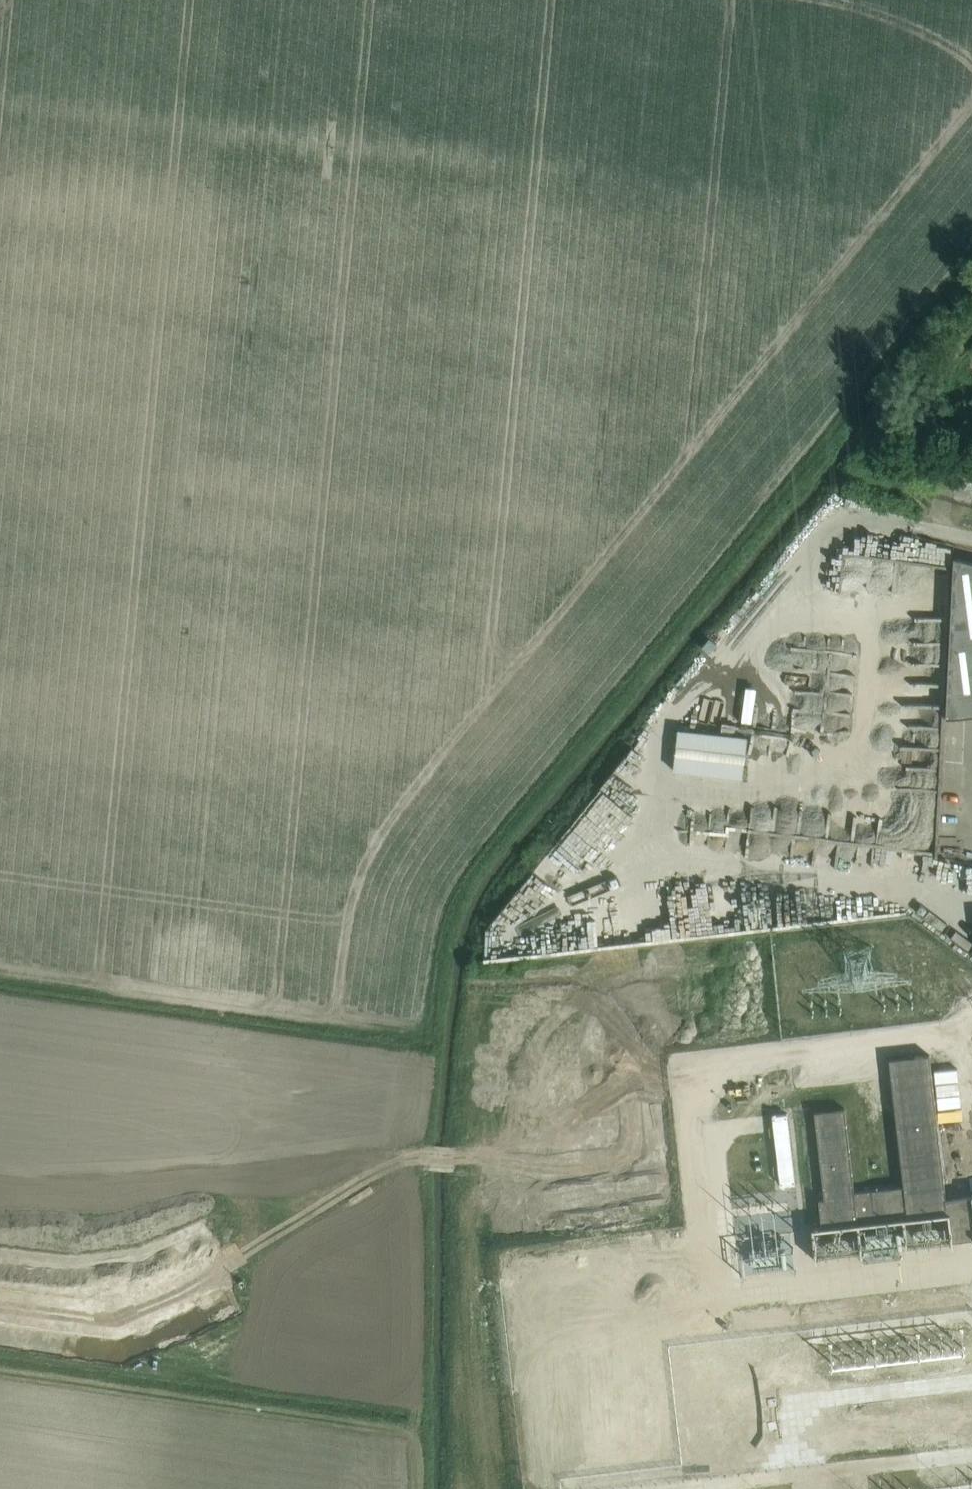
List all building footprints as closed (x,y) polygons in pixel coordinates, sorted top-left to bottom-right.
[(958,477),(971,481),(971,451),(965,450),(958,477)] [(846,552),(843,589),(866,590),(869,553),(846,552)] [(953,557),(946,716),(971,713),(971,562),(953,557)] [(913,708),(912,730),(930,731),(931,709),(913,708)] [(742,777),(747,737),(677,729),(673,769),(742,777)] [(946,1198),(929,1054),(889,1059),(904,1186),(854,1191),(845,1108),(814,1111),(824,1198),(818,1199),(822,1226),(812,1227),(816,1261),(818,1261),(814,1229),(858,1224),(903,1218),(947,1213),(951,1245),(953,1245),(952,1240),(971,1238),(971,1195),(946,1198)] [(787,1112),(772,1115),(780,1185),(795,1183),(787,1112)]
